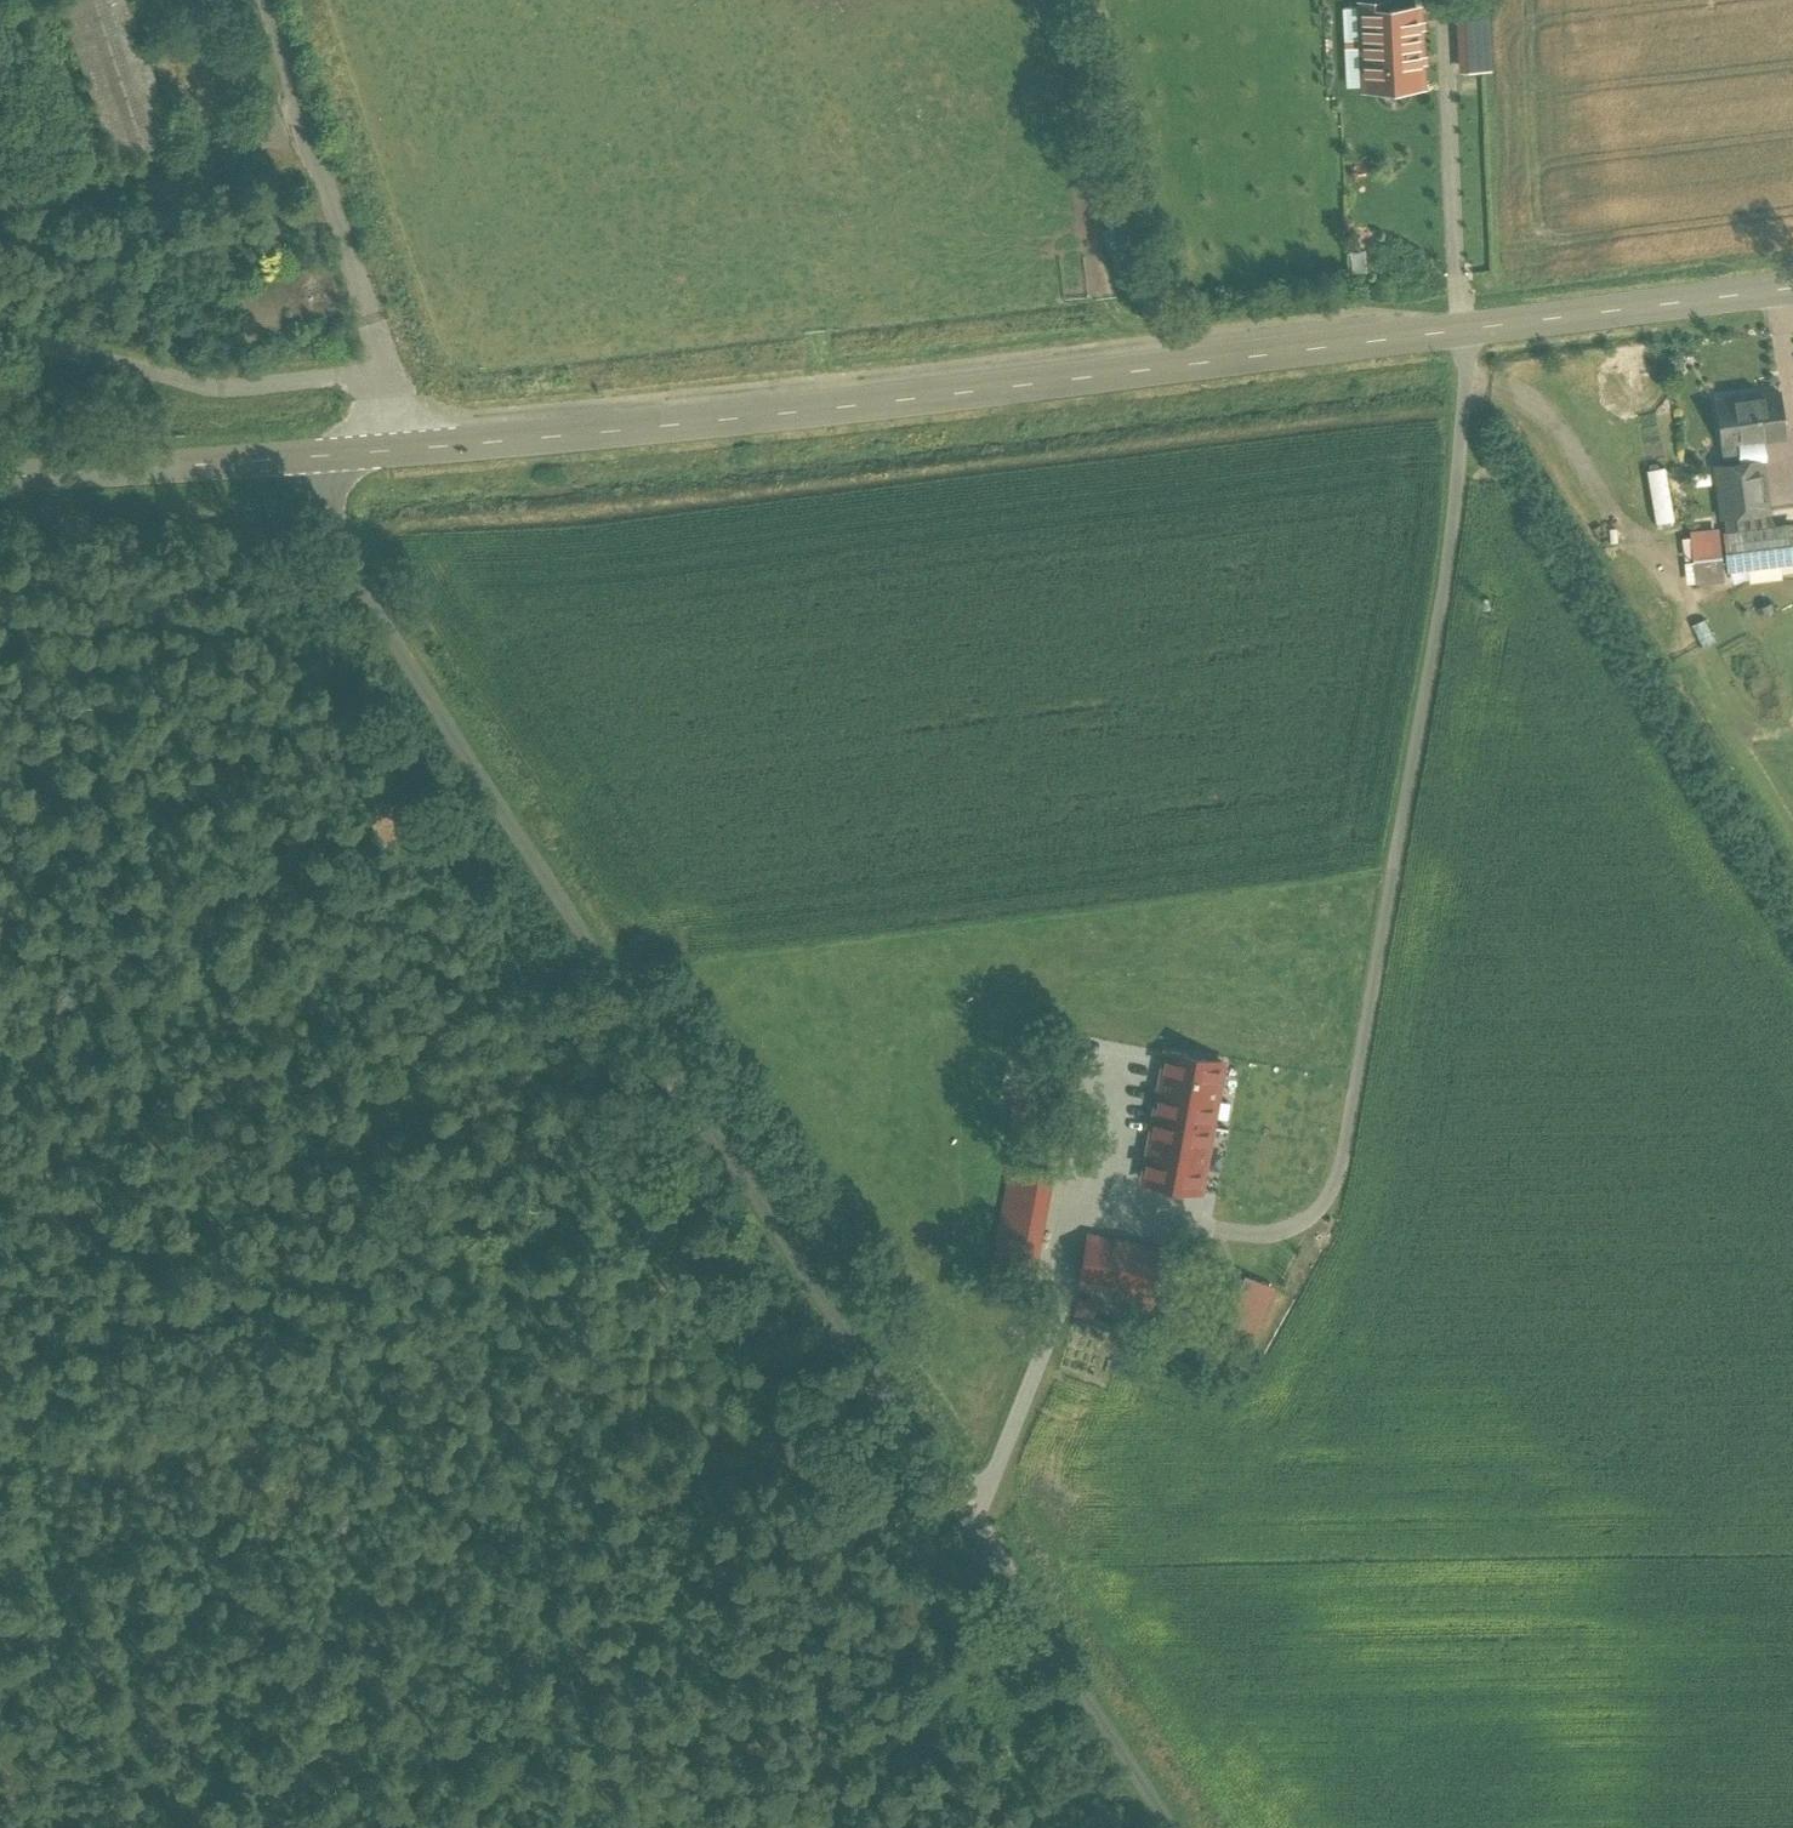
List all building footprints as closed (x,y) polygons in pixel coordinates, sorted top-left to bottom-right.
[(1374,94),(1385,93),(1411,92),(1430,91),(1426,12),(1370,15),(1374,94)] [(1415,163),(1411,92),(1385,93),(1386,120),(1352,122),(1354,166),(1415,163)] [(1781,392),(1718,400),(1724,444),(1786,435),(1781,392)] [(1761,462),(1719,467),(1725,515),(1726,515),(1766,510),(1767,510),(1761,462)] [(1726,515),(1728,534),(1727,534),(1731,568),(1792,561),(1792,526),(1777,528),(1766,510),(1726,515)] [(1223,1062),(1168,1052),(1152,1141),(1207,1151),(1223,1062)] [(1207,1151),(1152,1141),(1144,1180),(1200,1190),(1207,1151)] [(1052,1173),(1014,1166),(995,1267),(1034,1274),(1052,1173)] [(1161,1248),(1090,1235),(1081,1283),(1152,1295),(1161,1248)] [(1214,1260),(1200,1255),(1196,1268),(1210,1272),(1214,1260)] [(1249,1277),(1223,1339),(1247,1350),(1273,1288),(1249,1277)]
